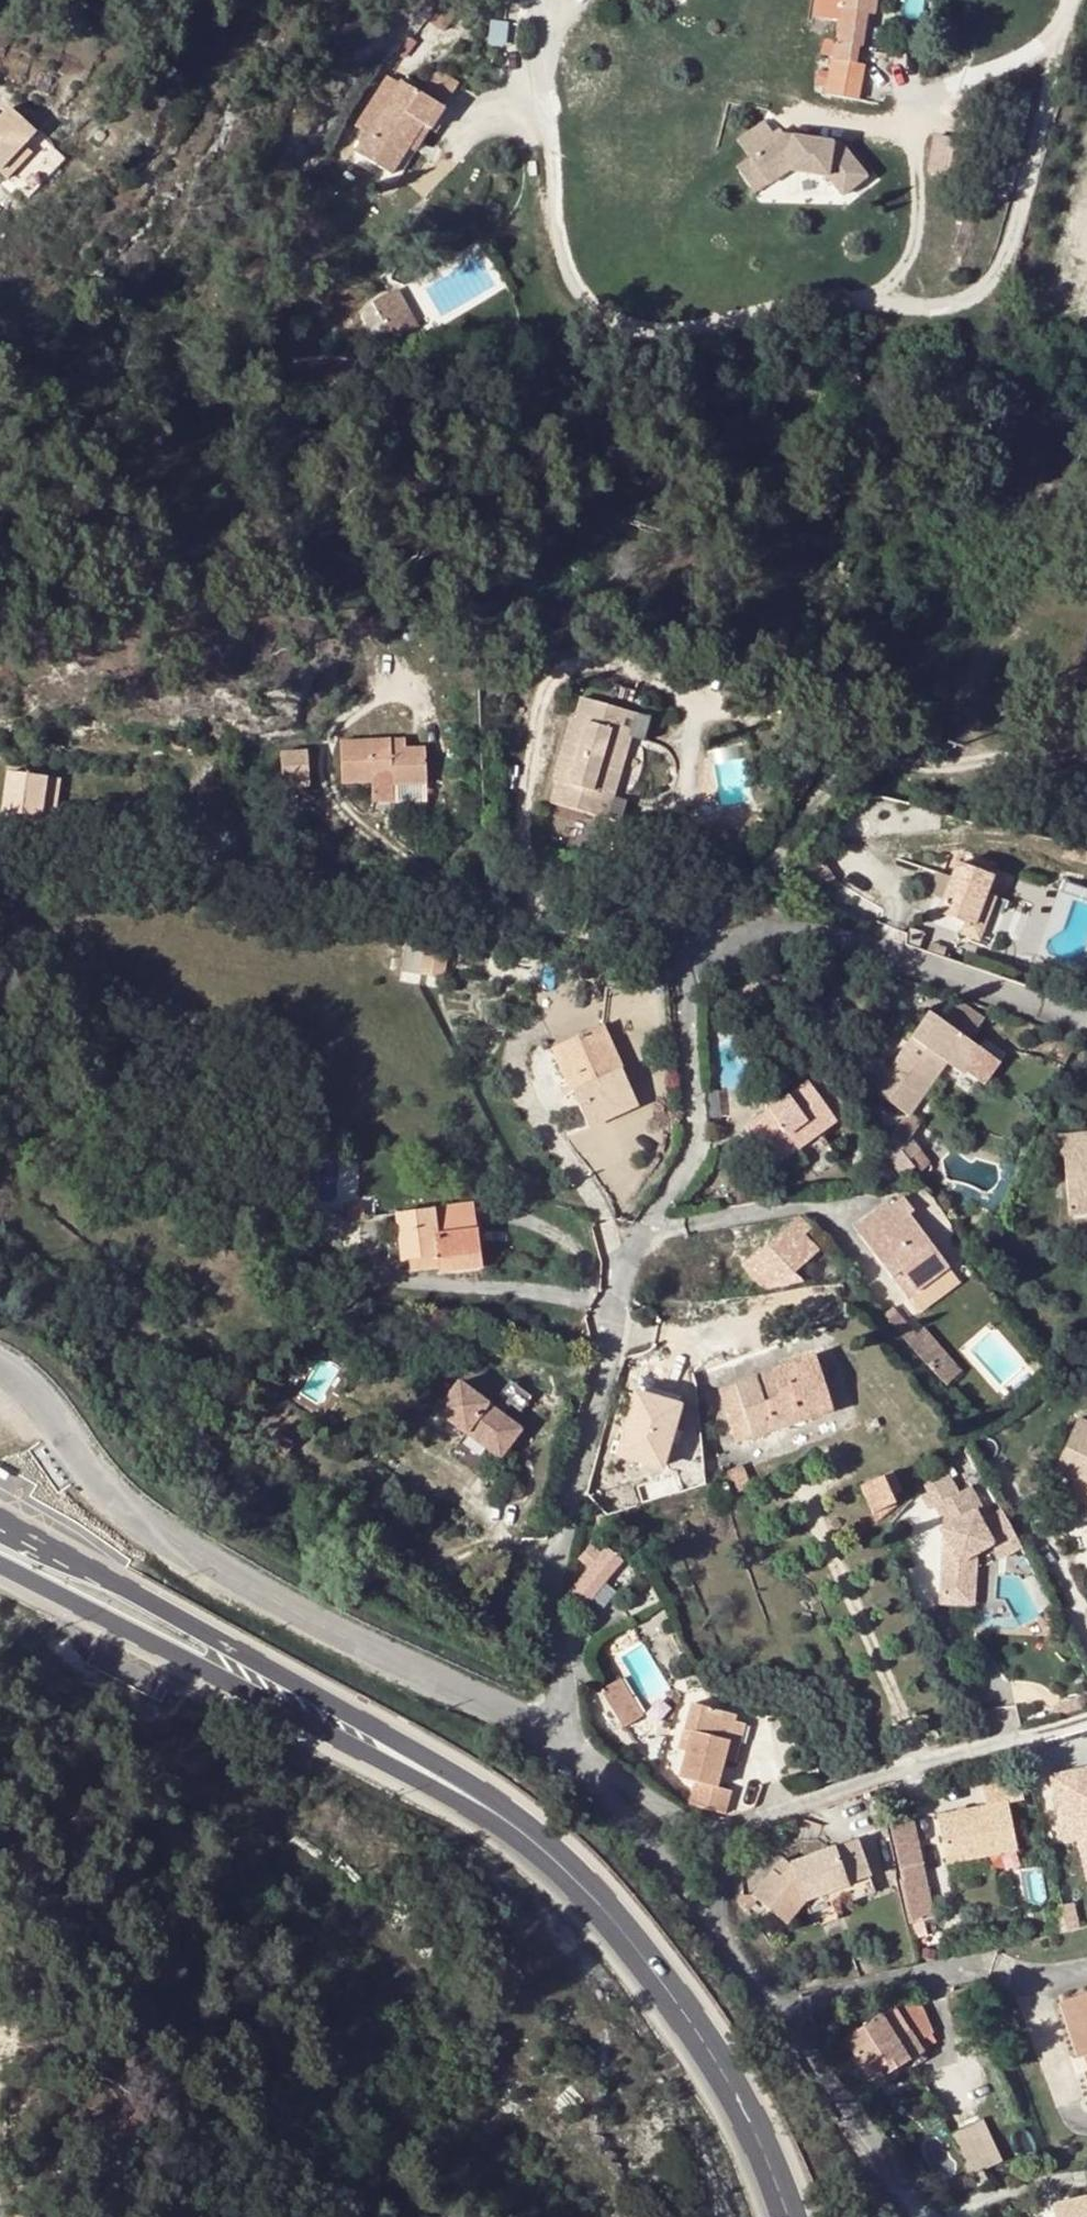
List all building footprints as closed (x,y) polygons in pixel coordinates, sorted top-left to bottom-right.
[(840,18),(842,0),(815,0),(813,15),(840,18)] [(840,18),(837,42),(827,92),(846,96),(849,83),(856,46),(863,47),(866,12),(868,0),(842,0),(840,18)] [(877,0),(868,0),(866,12),(875,14),(877,0)] [(390,175),(407,149),(422,127),(428,131),(443,108),(401,82),(356,153),(390,175)] [(864,103),(865,98),(867,86),(849,83),(846,96),(845,100),(864,103)] [(867,86),(865,98),(879,100),(881,88),(867,86)] [(22,146),(35,132),(9,108),(0,117),(0,171),(22,146)] [(752,157),(779,139),(767,122),(740,140),(752,157)] [(413,153),(428,131),(422,127),(407,149),(413,153)] [(786,135),(752,158),(770,184),(790,170),(828,176),(844,196),(868,177),(842,144),(786,135)] [(22,146),(0,171),(0,174),(6,179),(30,153),(22,146)] [(770,184),(752,158),(739,167),(756,193),(770,184)] [(374,303),(377,308),(384,323),(406,311),(395,291),(374,303)] [(416,329),(406,311),(384,323),(377,308),(362,316),(377,343),(392,336),(394,340),(416,329)] [(613,763),(622,765),(631,736),(644,740),(649,720),(580,700),(574,720),(569,718),(551,780),(557,782),(550,804),(618,824),(624,805),(611,801),(619,773),(611,771),(613,763)] [(404,739),(389,740),(389,750),(404,749),(404,739)] [(389,740),(341,741),(343,783),(373,783),(372,772),(391,772),(392,784),(426,783),(425,749),(404,749),(389,750),(389,740)] [(752,800),(747,743),(714,746),(719,803),(752,800)] [(309,750),(283,751),(283,785),(310,784),(309,750)] [(619,773),(622,765),(613,763),(611,771),(619,773)] [(0,836),(0,837),(50,843),(59,780),(8,774),(0,836)] [(737,832),(713,829),(712,843),(743,846),(763,821),(753,814),(737,832)] [(939,913),(966,923),(976,927),(987,895),(994,876),(957,863),(939,913)] [(1043,948),(1086,963),(1086,883),(1067,876),(1043,948)] [(995,897),(987,895),(976,927),(966,923),(963,934),(980,940),(995,897)] [(784,900),(762,900),(762,911),(784,911),(784,900)] [(443,953),(421,949),(417,975),(439,980),(443,953)] [(959,1000),(944,1022),(969,1040),(984,1018),(959,1000)] [(993,1056),(969,1040),(944,1022),(932,1013),(913,1040),(920,1045),(909,1059),(902,1055),(889,1071),(921,1097),(945,1062),(961,1073),(965,1068),(987,1082),(993,1056)] [(636,1108),(599,1027),(565,1042),(581,1077),(570,1082),(591,1128),(636,1108)] [(913,1040),(902,1055),(909,1059),(920,1045),(913,1040)] [(553,1047),(570,1082),(581,1077),(565,1042),(553,1047)] [(1065,1065),(1073,1051),(1060,1044),(1052,1058),(1065,1065)] [(921,1097),(889,1071),(885,1069),(871,1089),(907,1115),(907,1116),(921,1097)] [(824,1073),(810,1083),(836,1120),(851,1109),(824,1073)] [(774,1166),(836,1120),(810,1083),(747,1129),(774,1166)] [(919,1125),(907,1116),(907,1115),(891,1139),(902,1160),(914,1153),(907,1142),(919,1125)] [(1053,1136),(1054,1155),(1064,1154),(1069,1202),(1086,1200),(1086,1134),(1053,1136)] [(911,1173),(911,1172),(889,1144),(883,1149),(880,1151),(903,1180),(908,1177),(911,1173)] [(902,1160),(911,1172),(913,1171),(915,1174),(924,1169),(914,1153),(902,1160)] [(1069,1202),(1071,1216),(1086,1214),(1086,1200),(1069,1202)] [(901,1268),(917,1292),(950,1268),(902,1201),(864,1226),(872,1238),(866,1242),(891,1276),(901,1268)] [(472,1205),(431,1211),(435,1236),(476,1231),(472,1205)] [(361,1206),(344,1209),(346,1223),(363,1220),(361,1206)] [(435,1255),(438,1267),(439,1275),(481,1268),(476,1231),(435,1236),(431,1211),(396,1216),(403,1259),(409,1259),(435,1255)] [(811,1230),(801,1217),(771,1243),(796,1271),(818,1252),(804,1235),(811,1230)] [(411,1271),(438,1267),(435,1255),(409,1259),(411,1271)] [(908,1298),(917,1292),(901,1268),(891,1276),(908,1298)] [(926,1326),(910,1341),(929,1363),(946,1348),(926,1326)] [(818,1360),(741,1385),(756,1436),(834,1411),(818,1360)] [(523,1431),(460,1383),(438,1412),(500,1460),(523,1431)] [(756,1436),(741,1385),(721,1391),(736,1442),(756,1436)] [(1081,1420),(1055,1474),(1076,1484),(1086,1489),(1086,1422),(1081,1420)] [(275,1430),(266,1440),(282,1455),(292,1443),(275,1430)] [(433,1445),(418,1434),(412,1441),(427,1452),(433,1445)] [(893,1474),(863,1487),(875,1514),(904,1500),(893,1474)] [(1023,1545),(1003,1507),(988,1515),(972,1484),(937,1503),(948,1523),(942,1527),(952,1545),(944,1550),(943,1594),(976,1595),(977,1556),(975,1552),(993,1543),(1001,1557),(1023,1545)] [(1076,1484),(1070,1494),(1086,1503),(1086,1489),(1076,1484)] [(594,1545),(581,1560),(591,1567),(569,1594),(584,1608),(622,1561),(606,1549),(603,1552),(594,1545)] [(976,1595),(943,1594),(943,1603),(976,1604),(976,1595)] [(621,1681),(601,1691),(623,1729),(642,1718),(621,1681)] [(735,1714),(690,1702),(682,1731),(691,1733),(686,1751),(679,1776),(695,1781),(689,1804),(723,1813),(729,1791),(715,1787),(723,1758),(733,1722),(735,1714)] [(743,1725),(733,1722),(723,1758),(734,1761),(743,1725)] [(691,1733),(682,1731),(678,1748),(686,1751),(691,1733)] [(1078,1772),(1048,1780),(1050,1788),(1073,1782),(1074,1786),(1082,1784),(1081,1780),(1078,1772)] [(1081,1780),(1082,1784),(1074,1786),(1073,1782),(1050,1788),(1067,1846),(1078,1842),(1086,1870),(1086,1778),(1081,1780)] [(1019,1779),(981,1787),(985,1806),(1006,1801),(1006,1803),(1023,1799),(1019,1779)] [(936,1816),(946,1864),(984,1856),(1016,1849),(1006,1801),(985,1806),(936,1816)] [(909,1819),(886,1824),(899,1882),(897,1882),(907,1927),(932,1921),(909,1819)] [(845,1888),(868,1880),(853,1843),(790,1865),(778,1878),(771,1873),(751,1895),(781,1924),(803,1902),(845,1888)] [(984,1856),(946,1864),(950,1883),(988,1875),(984,1856)] [(784,1860),(771,1873),(778,1878),(790,1865),(784,1860)] [(874,1894),(868,1880),(845,1888),(850,1902),(874,1894)] [(919,2040),(935,2030),(932,1996),(905,2000),(843,2038),(875,2091),(929,2058),(924,2049),(919,2040)] [(1060,2005),(1077,2061),(1085,2058),(1086,2058),(1086,1997),(1060,2005)] [(936,2043),(935,2030),(919,2040),(924,2049),(936,2043)] [(955,2131),(974,2173),(1005,2159),(986,2117),(955,2131)] [(1061,2201),(1064,2216),(1086,2216),(1086,2195),(1061,2201)] [(1061,2201),(1050,2203),(1053,2216),(1064,2216),(1061,2201)]
